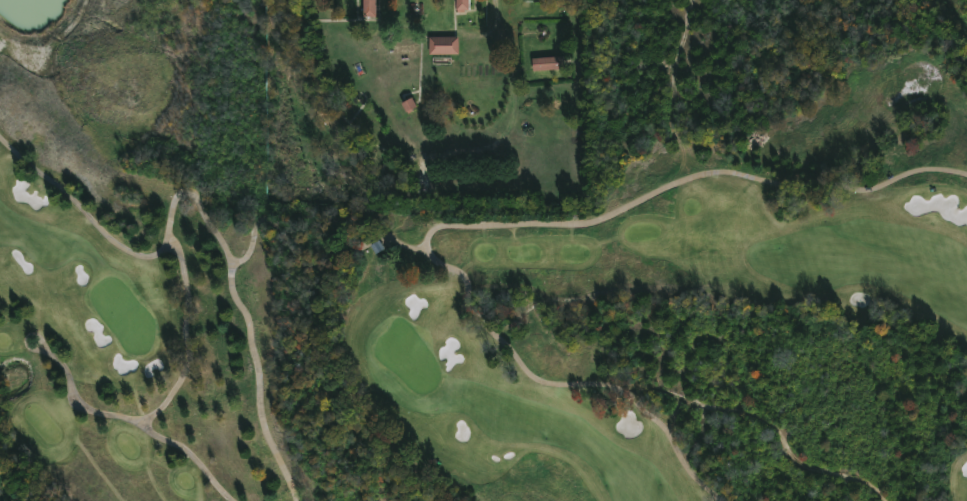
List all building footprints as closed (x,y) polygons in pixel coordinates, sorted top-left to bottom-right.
[(365,17),(365,0),(377,0),(377,17),(365,17)] [(460,12),(460,0),(472,0),(472,12),(460,12)] [(460,55),(429,54),(429,37),(460,37),(460,55)] [(565,70),(534,72),(533,58),(565,57),(565,70)]
